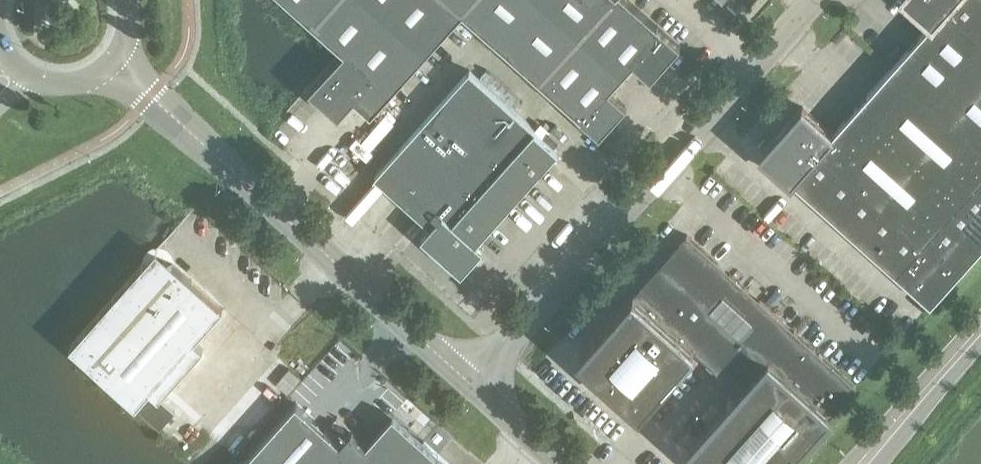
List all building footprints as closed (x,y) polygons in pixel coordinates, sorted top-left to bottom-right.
[(346,50),(337,59),(310,89),(339,116),(355,98),(372,114),(464,12),(600,135),(627,105),(610,89),(635,62),(652,77),(681,45),(631,0),(291,0),(346,50)] [(833,132),(803,105),(761,151),(792,179),(931,302),(928,305),(929,305),(980,247),(980,0),(910,0),(933,21),(833,132)] [(431,225),(422,235),(462,271),(484,247),(477,241),(559,150),(470,69),(375,175),(431,225)] [(688,451),(703,463),(786,463),(857,385),(688,233),(580,354),(602,374),(604,372),(620,386),(618,388),(641,408),(694,349),(742,391),(688,451)] [(142,264),(84,330),(84,331),(86,360),(136,405),(150,389),(159,397),(204,347),(195,339),(223,308),(173,263),(142,264)] [(392,413),(366,443),(352,431),(353,430),(351,429),(340,442),(296,402),(240,463),(449,463),(392,413)]
